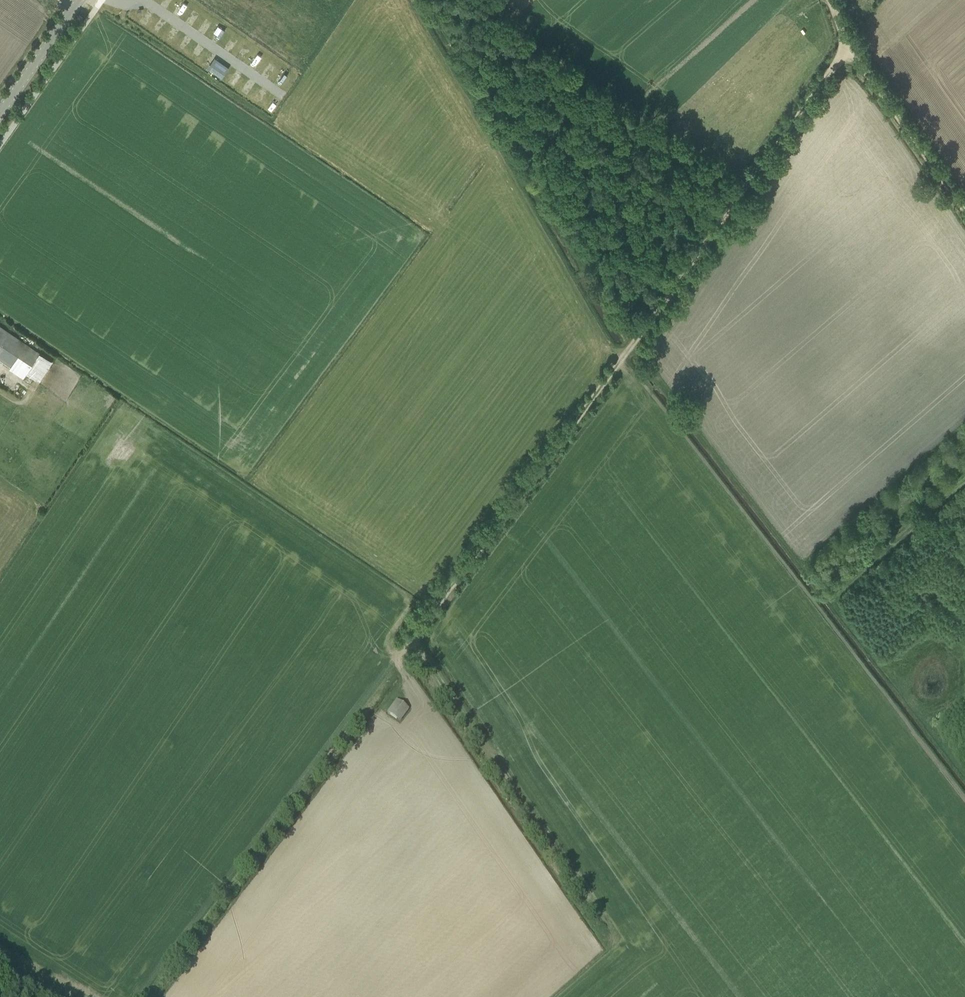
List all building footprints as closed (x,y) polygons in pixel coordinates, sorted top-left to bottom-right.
[(5,363),(24,376),(40,353),(21,340),(0,326),(0,359),(5,363)] [(27,375),(41,384),(54,364),(41,355),(27,375)] [(406,707),(396,700),(386,713),(396,720),(406,707)]
